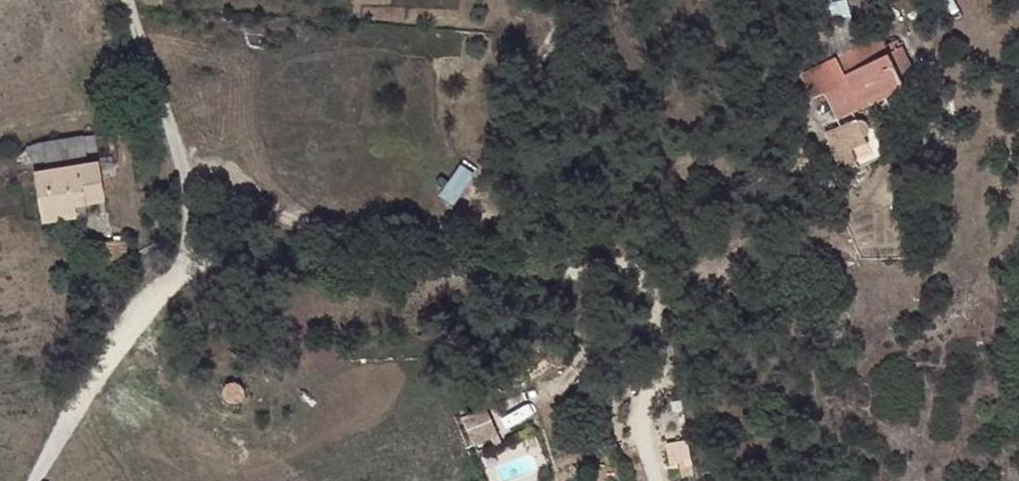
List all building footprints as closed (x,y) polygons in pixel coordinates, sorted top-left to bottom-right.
[(882,60),(880,52),(902,41),(889,13),(903,7),(899,0),(872,0),(819,26),(801,33),(814,61),(826,55),(839,81),(882,60)] [(880,52),(882,60),(919,42),(903,7),(889,13),(902,41),(880,52)] [(827,93),(836,115),(865,103),(862,98),(864,95),(865,90),(863,86),(860,82),(854,80),(827,93)] [(834,127),(842,164),(884,156),(876,118),(834,127)] [(102,153),(99,132),(34,141),(37,162),(102,153)] [(443,195),(458,204),(478,172),(464,163),(443,195)] [(72,170),(76,195),(92,193),(87,168),(72,170)] [(72,170),(35,175),(39,201),(76,195),(72,170)] [(34,257),(59,254),(58,243),(76,239),(100,237),(92,193),(76,195),(39,201),(35,175),(26,176),(27,182),(22,184),(34,257)] [(58,243),(59,254),(79,251),(76,239),(58,243)] [(470,412),(476,442),(499,437),(493,408),(470,412)]
